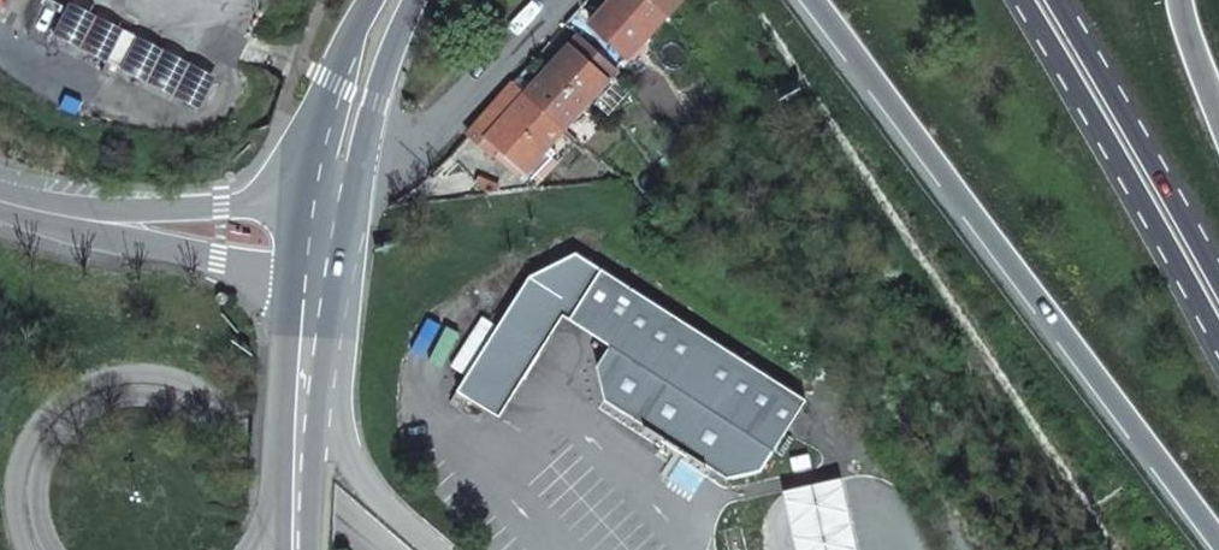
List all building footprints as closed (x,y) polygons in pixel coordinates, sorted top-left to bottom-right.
[(669,13),(663,7),(655,0),(612,0),(611,1),(617,6),(597,29),(629,58),(669,13)] [(681,0),(669,0),(663,7),(669,13),(681,0)] [(597,29),(617,6),(611,1),(591,24),(597,29)] [(56,35),(108,61),(123,30),(72,4),(56,35)] [(125,27),(123,30),(108,61),(120,67),(135,36),(136,33),(125,27)] [(550,68),(528,92),(568,128),(593,99),(587,92),(602,74),(609,80),(612,77),(619,69),(579,35),(570,45),(577,51),(557,74),(550,68)] [(172,94),(174,89),(187,63),(175,57),(135,36),(120,67),(172,94)] [(550,68),(557,74),(577,51),(570,45),(550,68)] [(587,92),(593,99),(609,80),(602,74),(587,92)] [(609,80),(593,99),(602,108),(621,85),(612,77),(609,80)] [(568,128),(528,92),(515,80),(453,153),(489,193),(538,188),(532,179),(552,157),(546,152),(568,128)] [(606,400),(729,479),(762,471),(808,400),(576,252),(531,276),(452,401),(462,408),(470,397),(500,417),(565,316),(610,346),(599,365),(606,400)] [(401,467),(408,474),(413,470),(406,463),(401,467)] [(784,491),(797,549),(859,549),(843,479),(784,491)]
